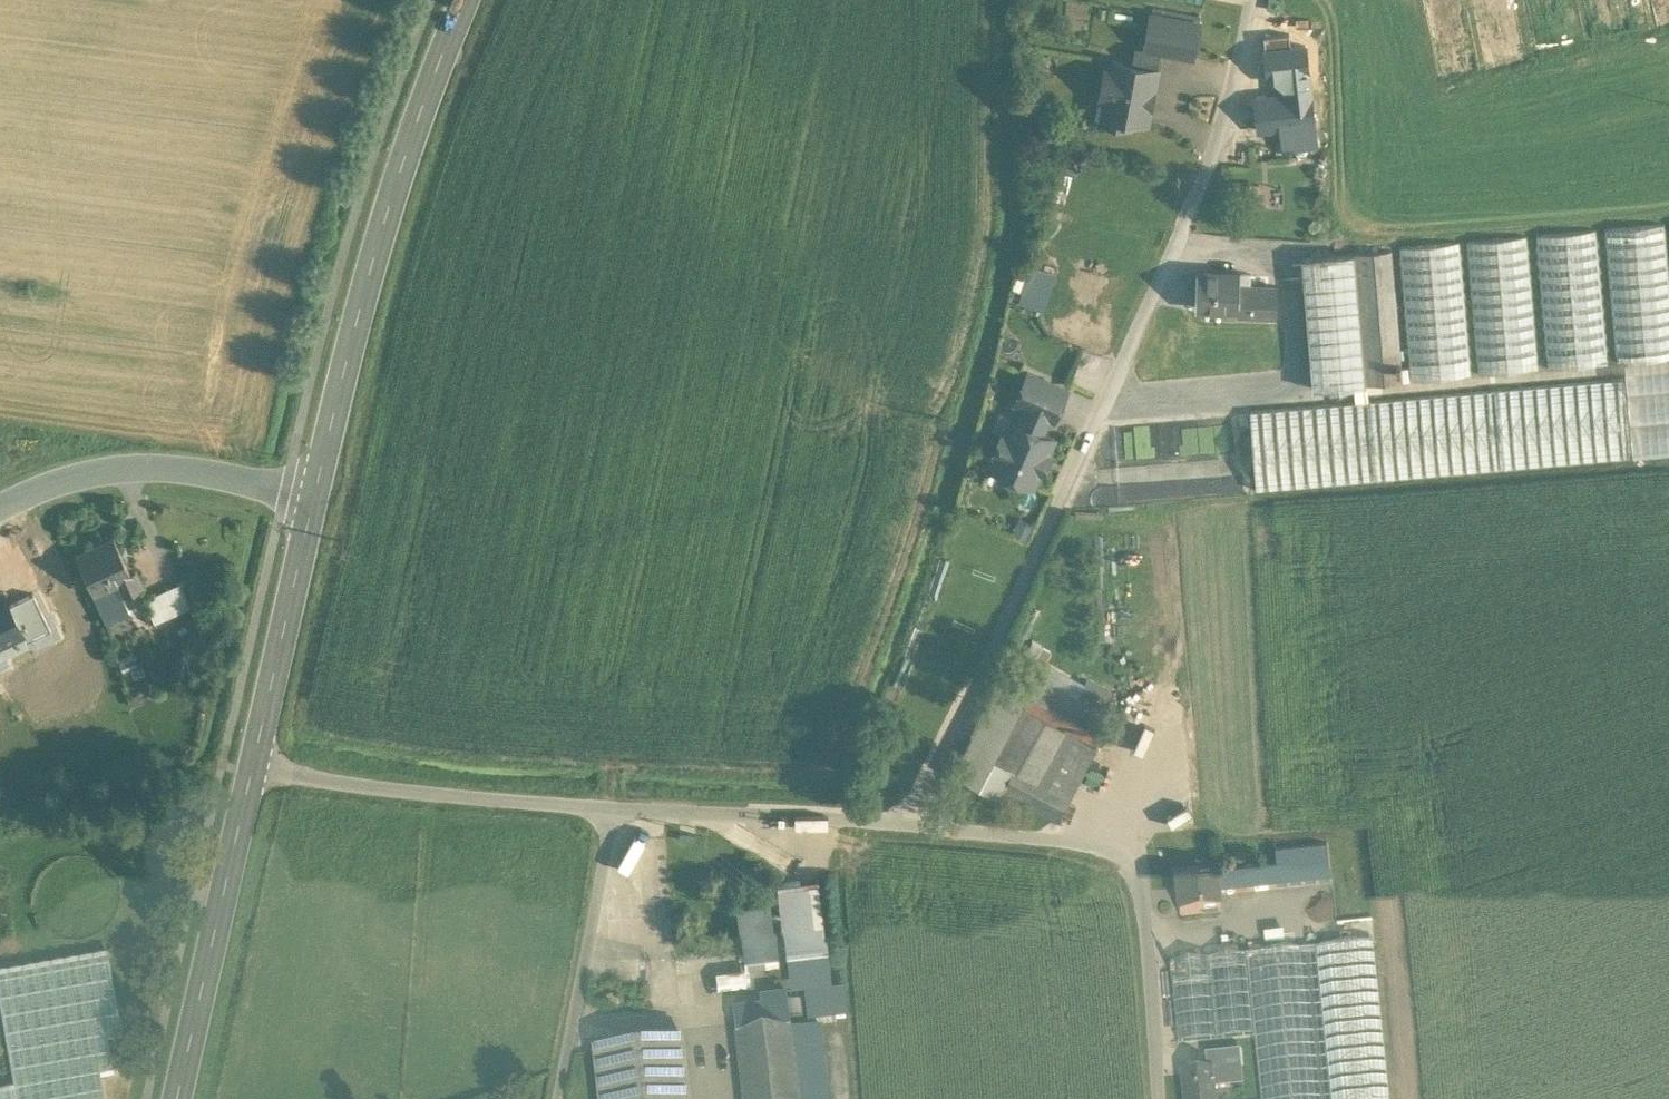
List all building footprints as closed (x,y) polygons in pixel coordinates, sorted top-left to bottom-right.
[(1657,24),(1668,21),(1668,0),(1652,0),(1657,24)] [(1166,15),(1152,12),(1145,47),(1160,50),(1166,15)] [(1200,21),(1166,15),(1160,50),(1193,56),(1200,21)] [(1158,68),(1114,59),(1113,66),(1107,65),(1101,96),(1107,97),(1102,118),(1130,123),(1132,117),(1148,120),(1151,104),(1154,90),(1153,90),(1158,68)] [(1309,91),(1293,93),(1296,123),(1283,125),(1285,146),(1314,143),(1309,91)] [(1293,93),(1258,96),(1261,127),(1283,125),(1296,123),(1293,93)] [(1623,359),(1668,355),(1668,277),(1664,223),(1604,228),(1616,360),(1623,359)] [(1597,228),(1534,234),(1545,366),(1608,361),(1597,228)] [(1527,234),(1469,239),(1480,372),(1539,367),(1527,234)] [(1461,240),(1399,245),(1411,378),(1472,372),(1461,240)] [(1390,246),(1356,249),(1367,381),(1402,378),(1390,246)] [(1356,249),(1301,254),(1312,386),(1367,381),(1356,249)] [(1250,272),(1198,269),(1196,306),(1240,308),(1239,314),(1249,314),(1250,285),(1250,272)] [(1276,286),(1250,285),(1249,314),(1275,316),(1276,286)] [(1632,456),(1668,453),(1668,355),(1623,359),(1632,456)] [(1028,405),(1048,414),(1054,417),(1067,389),(1029,372),(1016,399),(1028,405)] [(1623,375),(1247,407),(1254,489),(1630,456),(1623,375)] [(1028,405),(1021,422),(1041,431),(1048,414),(1028,405)] [(1021,422),(1018,420),(1011,436),(1002,432),(994,450),(998,453),(992,465),(1032,484),(1039,468),(1043,470),(1051,454),(1047,452),(1054,437),(1041,431),(1021,422)] [(113,537),(74,555),(91,591),(114,580),(121,595),(122,594),(141,585),(134,569),(129,571),(113,537)] [(114,580),(91,591),(106,623),(130,612),(122,594),(121,595),(114,580)] [(179,582),(143,598),(153,622),(189,605),(179,582)] [(0,591),(0,641),(21,631),(21,630),(8,604),(1,590),(0,591)] [(32,592),(8,604),(21,630),(21,631),(25,640),(50,628),(32,592)] [(135,652),(117,660),(123,673),(141,664),(135,652)] [(1010,662),(952,772),(999,796),(1001,791),(1014,768),(1012,767),(996,757),(1022,710),(1040,678),(1010,662)] [(1111,716),(1040,678),(1022,710),(1029,713),(1030,710),(1077,734),(1097,744),(1111,716)] [(1030,710),(1029,713),(1022,710),(996,757),(1012,767),(1014,768),(1028,775),(1070,797),(1078,781),(1058,770),(1077,734),(1030,710)] [(1077,734),(1058,770),(1078,781),(1097,744),(1077,734)] [(1014,768),(1001,791),(1016,799),(1028,775),(1014,768)] [(1070,797),(1028,775),(1016,799),(1057,821),(1070,797)] [(1276,862),(1216,867),(1219,897),(1331,887),(1327,842),(1275,847),(1276,862)] [(1216,865),(1178,869),(1182,918),(1220,915),(1219,897),(1216,867),(1216,865)] [(819,878),(778,882),(788,971),(828,966),(819,878)] [(771,907),(738,911),(745,975),(778,972),(771,907)] [(1316,951),(1329,1098),(1390,1098),(1376,945),(1316,951)] [(1247,957),(1259,1098),(1319,1098),(1306,951),(1247,957)] [(1237,957),(1208,960),(1215,1041),(1244,1039),(1237,957)] [(0,1095),(0,1098),(104,1098),(100,1079),(115,1076),(108,1041),(122,1039),(108,959),(0,978),(0,1010),(15,1093),(0,1095)] [(1203,960),(1175,963),(1182,1044),(1211,1042),(1203,960)] [(787,998),(732,1005),(736,1040),(790,1034),(787,1004),(787,998)] [(799,1003),(787,1004),(790,1034),(802,1033),(799,1003)] [(790,1034),(798,1098),(830,1098),(822,1030),(802,1033),(790,1034)] [(736,1040),(743,1098),(798,1098),(790,1034),(736,1040)] [(593,1054),(598,1098),(689,1098),(683,1043),(593,1054)] [(1239,1052),(1205,1056),(1207,1073),(1209,1073),(1210,1075),(1229,1073),(1241,1071),(1239,1052)] [(1184,1076),(1186,1098),(1212,1098),(1211,1091),(1230,1089),(1229,1073),(1210,1075),(1209,1073),(1207,1073),(1184,1076)]
